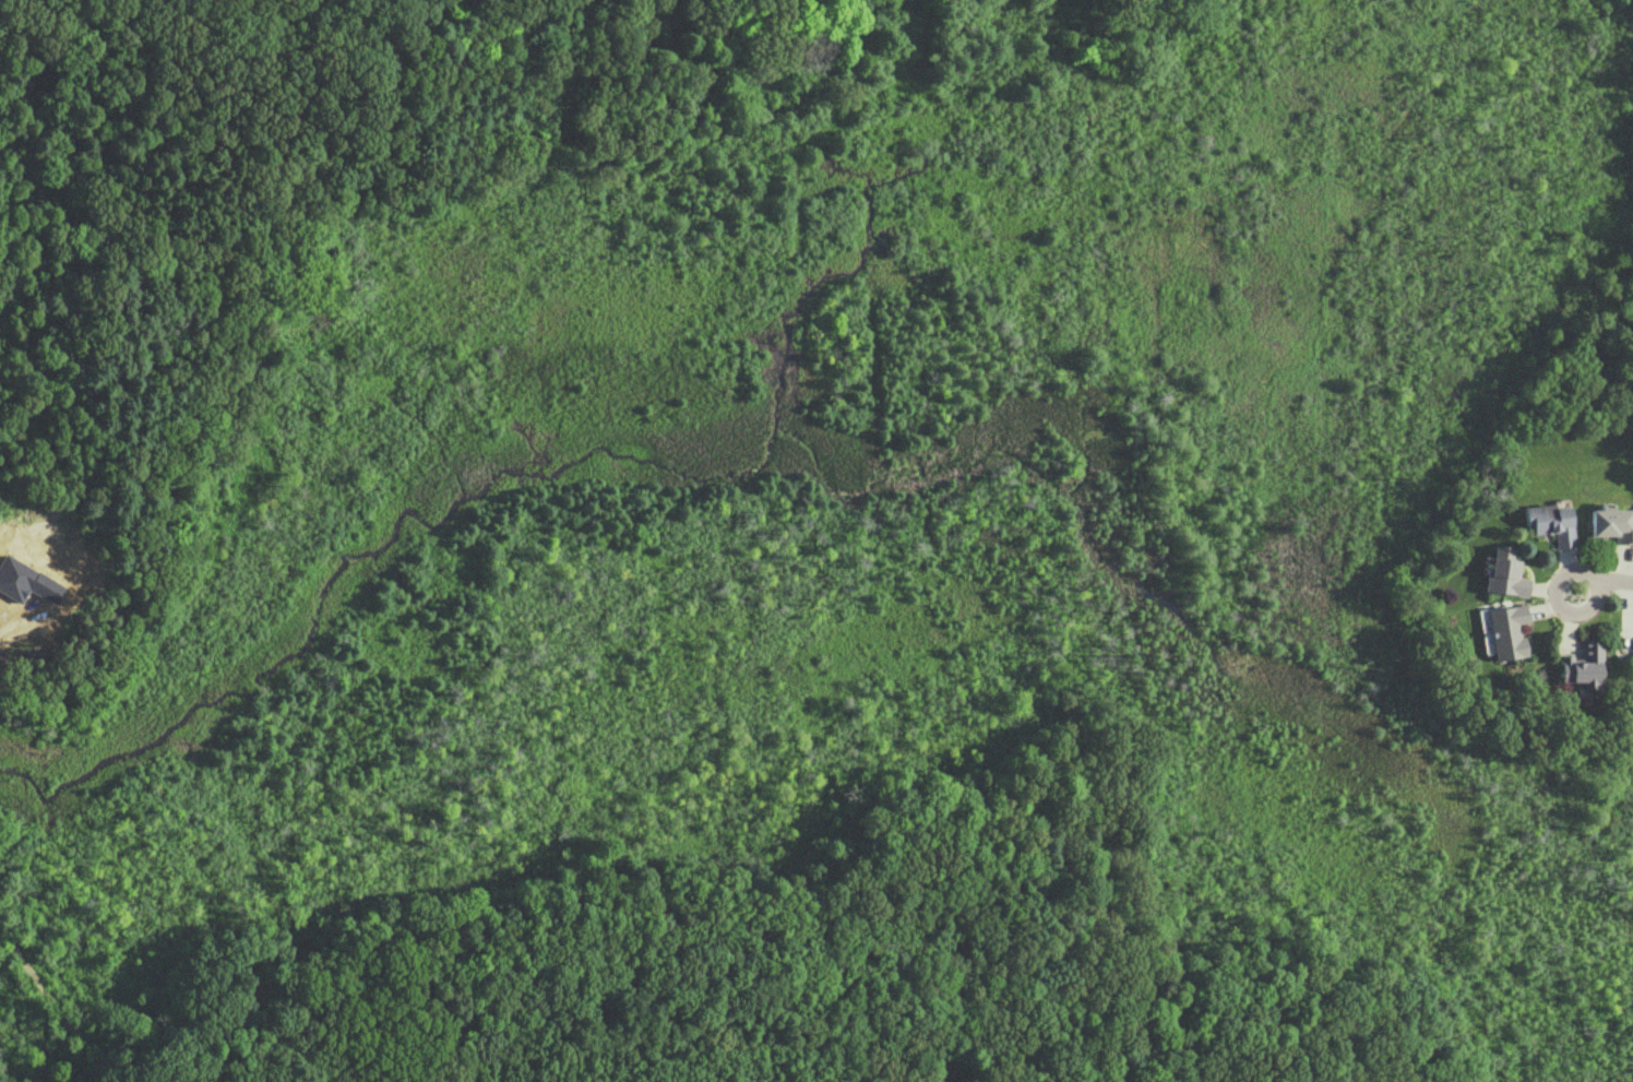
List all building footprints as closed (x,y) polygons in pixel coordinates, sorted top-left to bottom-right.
[(1570,505),(1555,507),(1555,503),(1524,506),(1526,526),(1532,526),(1533,534),(1554,532),(1556,547),(1574,546),(1570,505)] [(1600,507),(1600,509),(1590,509),(1591,535),(1615,535),(1615,543),(1632,542),(1632,524),(1631,507),(1600,507)] [(1528,596),(1530,578),(1518,576),(1520,559),(1512,559),(1513,547),(1494,544),(1493,556),(1483,556),(1482,573),(1486,573),(1484,591),(1528,596)] [(1488,608),(1494,660),(1528,656),(1525,634),(1520,635),(1518,623),(1528,622),(1526,604),(1488,608)] [(1602,639),(1583,639),(1583,656),(1560,655),(1560,680),(1577,680),(1577,690),(1601,690),(1602,639)]
